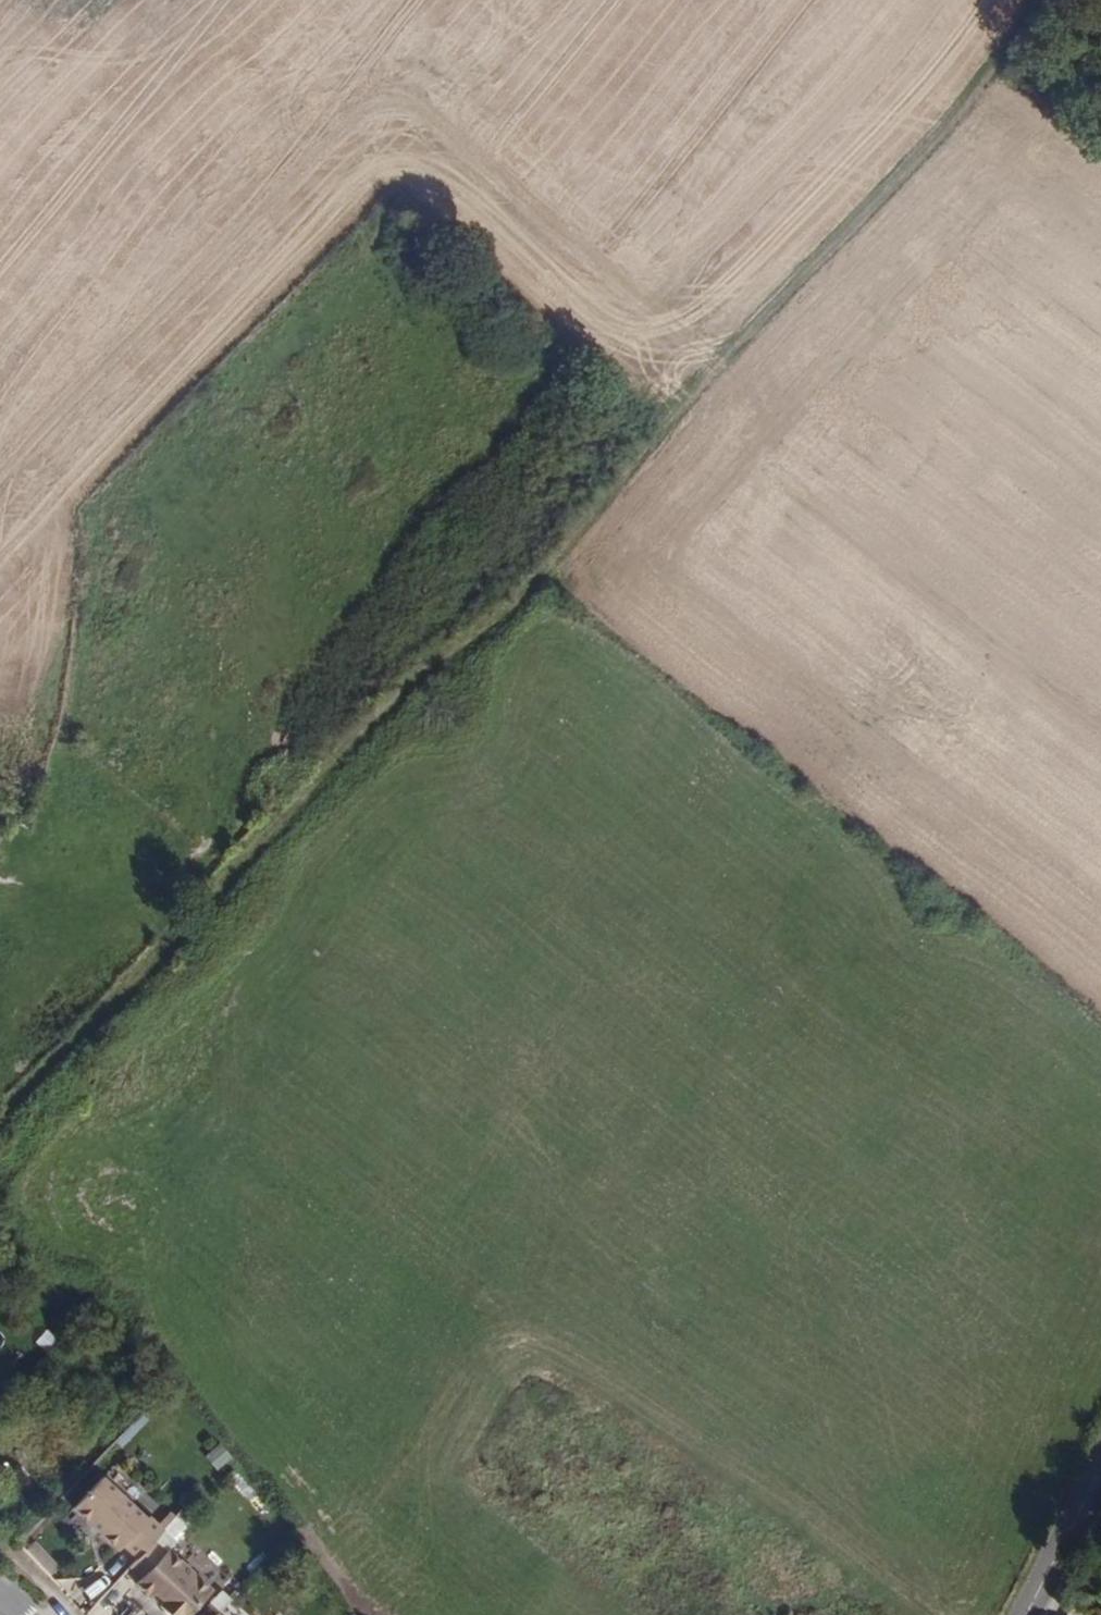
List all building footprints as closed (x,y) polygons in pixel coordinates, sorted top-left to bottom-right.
[(146,1512),(103,1469),(74,1500),(118,1542),(123,1537),(136,1551),(159,1527),(163,1523),(149,1509),(146,1512)] [(217,1578),(173,1536),(170,1538),(159,1527),(136,1551),(134,1553),(146,1564),(140,1570),(155,1584),(161,1577),(170,1587),(164,1593),(182,1610),(188,1603),(190,1605),(217,1578)] [(218,1605),(208,1614),(227,1614),(218,1605)]
